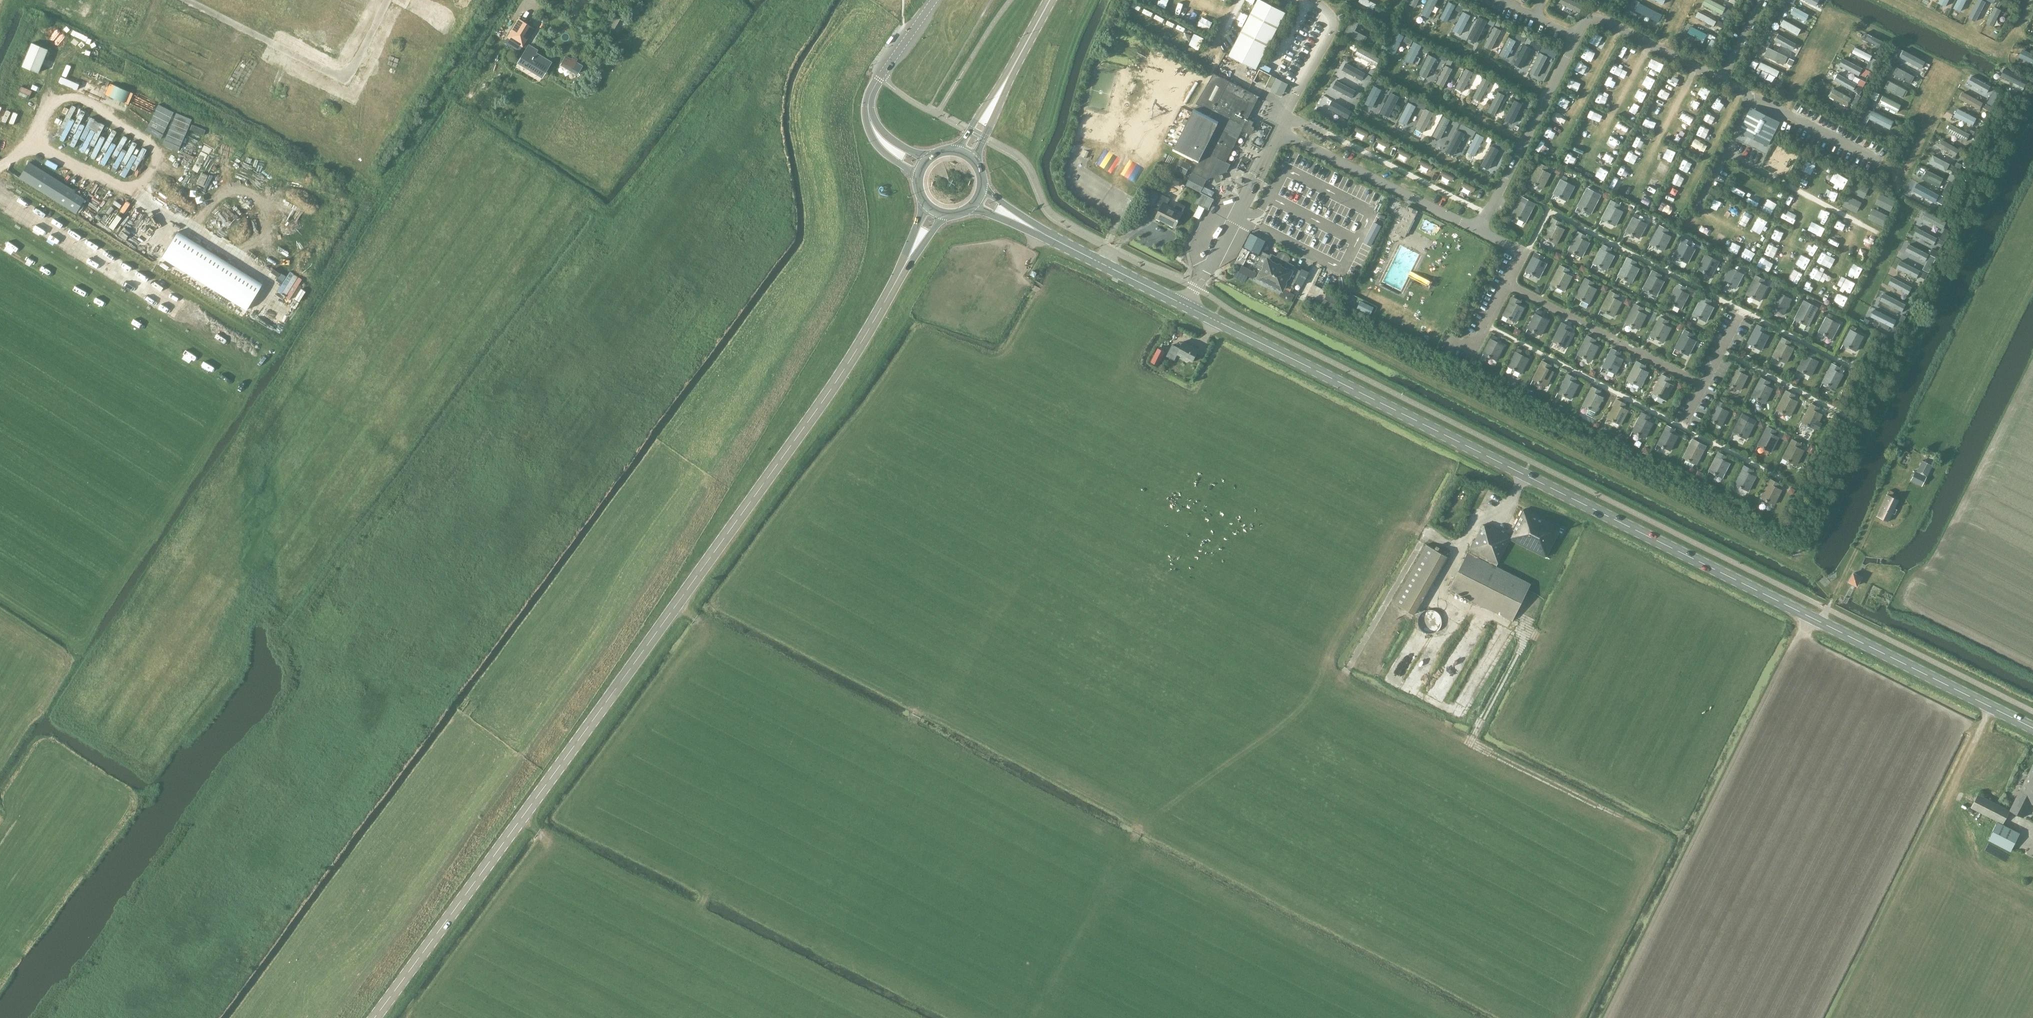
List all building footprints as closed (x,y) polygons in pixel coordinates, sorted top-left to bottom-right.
[(1285,12),(1262,0),(1258,0),(1229,55),(1256,69),(1285,12)] [(1368,0),(1358,0),(1358,1),(1373,9),(1376,4),(1368,0)] [(1420,14),(1427,18),(1436,0),(1428,0),(1420,14)] [(1571,0),(1559,0),(1559,2),(1579,12),(1582,5),(1571,0)] [(1657,9),(1639,0),(1636,7),(1654,16),(1657,9)] [(1712,0),(1704,0),(1702,4),(1721,14),(1725,7),(1712,0)] [(1952,8),(1959,11),(1965,0),(1956,0),(1952,8)] [(1967,14),(1973,17),(1982,0),(1974,0),(1967,14)] [(1455,5),(1448,2),(1439,18),(1446,21),(1455,5)] [(1808,14),(1793,6),(1790,13),(1805,21),(1808,14)] [(2002,11),(1994,7),(1986,22),(1994,26),(2002,11)] [(602,14),(591,8),(587,15),(598,21),(602,14)] [(1469,15),(1462,11),(1453,30),(1460,34),(1469,15)] [(1716,21),(1698,11),(1695,17),(1713,26),(1716,21)] [(612,32),(620,18),(613,14),(606,27),(612,32)] [(1486,20),(1479,17),(1468,38),(1475,42),(1486,20)] [(507,37),(504,42),(518,51),(521,47),(522,47),(534,28),(518,18),(506,37),(507,37)] [(1358,22),(1350,18),(1343,33),(1361,43),(1365,36),(1354,30),(1358,22)] [(1801,29),(1782,19),(1779,26),(1797,35),(1801,29)] [(1500,30),(1494,26),(1484,46),(1489,49),(1500,30)] [(1706,34),(1690,26),(1687,32),(1703,40),(1706,34)] [(65,32),(55,54),(67,59),(76,36),(65,32)] [(1402,35),(1396,32),(1387,51),(1393,54),(1402,35)] [(1883,41),(1865,32),(1862,38),(1880,47),(1883,41)] [(1794,42),(1778,34),(1775,40),(1791,48),(1794,42)] [(1515,40),(1508,37),(1499,55),(1505,58),(1515,40)] [(1420,45),(1414,42),(1404,59),(1411,63),(1420,45)] [(47,49),(31,43),(22,66),(38,73),(47,49)] [(1531,48),(1524,44),(1514,64),(1521,68),(1531,48)] [(528,45),(517,63),(537,76),(547,60),(536,53),(537,50),(528,45)] [(1871,55),(1854,46),(1851,52),(1868,61),(1871,55)] [(1380,59),(1358,47),(1355,53),(1376,65),(1380,59)] [(1787,56),(1767,47),(1763,54),(1783,64),(1787,56)] [(1547,56),(1540,52),(1529,72),(1536,76),(1547,56)] [(1922,61),(1905,52),(1902,59),(1918,67),(1922,61)] [(1428,54),(1418,73),(1425,76),(1435,58),(1428,54)] [(559,65),(577,75),(582,66),(575,62),(577,59),(572,57),(571,59),(565,56),(559,65)] [(1863,69),(1847,61),(1844,67),(1860,75),(1863,69)] [(1365,73),(1345,62),(1341,70),(1360,80),(1365,73)] [(1779,71),(1760,62),(1757,68),(1776,77),(1779,71)] [(1451,68),(1445,65),(1437,82),(1443,85),(1451,68)] [(1914,76),(1896,67),(1892,74),(1910,83),(1914,76)] [(1471,71),(1465,68),(1455,88),(1462,91),(1471,71)] [(1195,107),(1173,150),(1193,161),(1192,162),(1196,164),(1192,172),(1206,179),(1217,157),(1218,158),(1227,140),(1230,141),(1237,127),(1248,133),(1254,121),(1247,117),(1248,115),(1247,114),(1257,96),(1247,91),(1247,90),(1229,81),(1213,73),(1196,103),(1202,106),(1200,110),(1195,107)] [(1856,85),(1840,76),(1837,82),(1853,90),(1856,85)] [(1990,86),(1974,77),(1970,84),(1986,92),(1990,86)] [(1488,81),(1482,78),(1472,97),(1479,100),(1488,81)] [(1356,91),(1336,80),(1331,87),(1351,97),(1356,91)] [(1907,90),(1889,81),(1885,88),(1903,97),(1907,90)] [(1380,89),(1374,85),(1364,104),(1371,107),(1380,89)] [(1851,98),(1832,88),(1828,95),(1847,105),(1851,98)] [(1504,95),(1497,91),(1487,112),(1493,115),(1504,95)] [(1399,96),(1391,92),(1380,113),(1388,117),(1399,96)] [(1982,103),(1965,94),(1962,100),(1979,109),(1982,103)] [(1900,104),(1882,95),(1878,103),(1896,112),(1900,104)] [(1351,111),(1331,100),(1327,108),(1347,118),(1351,111)] [(1521,103),(1514,100),(1504,121),(1511,124),(1521,103)] [(1415,106),(1408,102),(1398,121),(1405,125),(1415,106)] [(1976,117),(1957,108),(1953,115),(1972,125),(1976,117)] [(1776,121),(1754,110),(1742,133),(1764,144),(1776,121)] [(1893,120),(1872,110),(1868,119),(1888,129),(1893,120)] [(1449,119),(1442,116),(1432,136),(1439,139),(1449,119)] [(1969,134),(1949,123),(1945,131),(1965,142),(1969,134)] [(1369,131),(1355,125),(1353,130),(1366,136),(1369,131)] [(1464,132),(1457,129),(1445,152),(1452,156),(1464,132)] [(1483,136),(1476,133),(1466,153),(1473,156),(1483,136)] [(1391,142),(1378,135),(1375,141),(1388,148),(1391,142)] [(1959,149),(1941,139),(1937,147),(1955,156),(1959,149)] [(1498,148),(1491,145),(1480,166),(1487,169),(1498,148)] [(1412,153),(1399,146),(1396,152),(1409,159),(1412,153)] [(1949,163),(1932,155),(1928,162),(1945,171),(1949,163)] [(1433,164),(1421,158),(1418,163),(1431,170),(1433,164)] [(29,162),(18,178),(75,214),(85,199),(74,193),(75,191),(29,162)] [(1537,166),(1529,181),(1543,189),(1551,174),(1542,169),(1544,165),(1539,163),(1537,167),(1537,166)] [(1455,175),(1442,168),(1439,174),(1452,181),(1455,175)] [(1943,178),(1926,169),(1921,178),(1938,187),(1943,178)] [(1172,175),(1171,175),(1168,181),(1179,186),(1183,180),(1172,175)] [(1560,179),(1553,194),(1567,201),(1575,186),(1566,181),(1568,178),(1563,175),(1561,179),(1560,179)] [(1476,185),(1463,179),(1460,185),(1473,191),(1476,185)] [(1188,180),(1185,185),(1199,193),(1202,187),(1188,180)] [(1936,193),(1918,184),(1914,191),(1932,200),(1936,193)] [(1585,191),(1577,206),(1591,214),(1599,199),(1590,194),(1592,190),(1587,188),(1585,192),(1585,191)] [(1199,193),(1194,203),(1199,206),(1205,209),(1210,198),(1199,193)] [(1160,194),(1153,207),(1159,210),(1155,217),(1175,227),(1182,213),(1185,206),(1176,201),(1173,208),(1166,205),(1169,198),(1160,194)] [(1893,200),(1880,194),(1875,203),(1888,209),(1893,200)] [(1860,202),(1847,195),(1842,205),(1855,212),(1860,202)] [(1520,200),(1512,216),(1525,222),(1533,207),(1524,203),(1526,199),(1521,196),(1519,200),(1520,200)] [(1611,200),(1601,219),(1615,226),(1623,211),(1619,209),(1621,205),(1611,200)] [(1199,206),(1194,217),(1199,219),(1205,209),(1199,206)] [(1404,237),(1418,211),(1408,206),(1395,232),(1404,237)] [(1887,215),(1872,208),(1867,218),(1882,225),(1887,215)] [(1945,222),(1924,212),(1921,218),(1942,229),(1945,222)] [(1633,216),(1625,231),(1639,239),(1648,224),(1638,219),(1640,215),(1635,213),(1633,216)] [(1550,222),(1543,237),(1556,244),(1565,229),(1556,224),(1557,221),(1553,218),(1551,222),(1550,222)] [(1657,229),(1649,244),(1664,251),(1671,236),(1662,231),(1664,228),(1659,225),(1657,229)] [(1933,244),(1936,237),(1916,227),(1913,234),(1933,244)] [(1575,235),(1567,250),(1582,258),(1590,242),(1581,238),(1583,234),(1578,231),(1576,235),(1575,235)] [(177,232),(161,257),(246,310),(262,284),(177,232)] [(1251,233),(1244,247),(1258,254),(1265,240),(1251,233)] [(1681,241),(1673,256),(1688,264),(1695,249),(1686,244),(1688,240),(1684,238),(1682,241),(1681,241)] [(1600,248),(1592,263),(1607,270),(1615,255),(1606,251),(1608,247),(1603,244),(1601,248),(1600,248)] [(1928,253),(1908,244),(1904,250),(1925,260),(1928,253)] [(1705,254),(1697,269),(1712,276),(1719,261),(1710,257),(1712,253),(1708,250),(1706,254),(1705,254)] [(1262,270),(1258,277),(1270,283),(1285,254),(1283,254),(1282,253),(1281,253),(1279,253),(1277,257),(1270,253),(1270,255),(1262,251),(1256,263),(1259,264),(1257,268),(1262,270)] [(1533,255),(1525,271),(1539,278),(1547,263),(1538,258),(1540,255),(1536,252),(1533,256),(1533,255)] [(1286,255),(1285,254),(1270,283),(1282,289),(1286,282),(1290,284),(1292,281),(1294,282),(1300,270),(1293,267),(1294,265),(1287,262),(1289,258),(1288,257),(1287,256),(1286,255)] [(1625,261),(1617,276),(1632,283),(1640,268),(1630,263),(1632,260),(1627,257),(1625,261)] [(1916,278),(1919,270),(1899,260),(1895,268),(1916,278)] [(1729,266),(1721,282),(1736,289),(1743,274),(1735,269),(1736,265),(1732,263),(1730,267),(1729,266)] [(1558,269),(1550,284),(1564,291),(1572,276),(1563,271),(1565,268),(1560,265),(1559,269),(1558,269)] [(1243,266),(1240,272),(1253,278),(1256,273),(1243,266)] [(1650,274),(1642,289),(1657,296),(1664,281),(1655,276),(1657,273),(1653,270),(1650,274)] [(1753,279),(1745,294),(1760,301),(1768,286),(1759,282),(1760,278),(1756,275),(1754,279),(1753,279)] [(1912,285),(1891,276),(1887,284),(1907,294),(1912,285)] [(1583,282),(1575,297),(1589,304),(1597,289),(1588,284),(1590,281),(1585,278),(1583,282)] [(1667,302),(1675,306),(1681,309),(1689,294),(1680,289),(1682,285),(1677,283),(1675,287),(1675,286),(1667,302)] [(1777,291),(1770,306),(1770,307),(1784,314),(1792,299),(1783,294),(1785,290),(1780,288),(1778,291),(1777,291)] [(1608,294),(1602,306),(1600,310),(1614,317),(1622,302),(1613,297),(1615,294),(1610,291),(1608,295),(1608,294)] [(1903,303),(1883,293),(1879,300),(1900,310),(1903,303)] [(1327,294),(1324,299),(1335,305),(1338,300),(1327,294)] [(1699,300),(1692,315),(1706,322),(1714,307),(1705,302),(1707,298),(1702,296),(1700,300),(1699,300)] [(1510,300),(1502,315),(1516,323),(1524,307),(1516,303),(1517,299),(1513,297),(1511,300),(1510,300)] [(1801,304),(1794,319),(1808,326),(1816,312),(1807,307),(1809,303),(1804,300),(1802,304),(1801,304)] [(1633,307),(1625,322),(1639,330),(1647,315),(1638,310),(1640,306),(1635,304),(1633,307)] [(1896,319),(1873,308),(1869,316),(1892,327),(1896,319)] [(1535,313),(1527,328),(1541,335),(1549,320),(1540,316),(1542,312),(1537,309),(1535,313)] [(1826,317),(1818,332),(1832,339),(1840,324),(1831,319),(1833,315),(1828,313),(1826,317)] [(1657,320),(1649,335),(1663,343),(1672,328),(1663,323),(1664,319),(1660,317),(1658,320),(1657,320)] [(1560,326),(1552,341),(1566,349),(1574,334),(1565,328),(1567,325),(1562,323),(1560,326)] [(1755,328),(1747,343),(1761,350),(1769,336),(1760,331),(1762,327),(1757,324),(1755,328)] [(1850,329),(1842,344),(1856,351),(1864,336),(1855,331),(1857,328),(1852,325),(1850,329)] [(1682,333),(1674,348),(1688,356),(1696,341),(1687,336),(1689,332),(1685,330),(1683,334),(1682,333)] [(1492,335),(1483,353),(1496,360),(1503,345),(1495,341),(1497,337),(1492,335)] [(1585,339),(1577,354),(1591,361),(1599,347),(1590,342),(1592,338),(1587,335),(1585,339)] [(1780,341),(1772,356),(1786,364),(1794,348),(1785,344),(1787,340),(1782,337),(1780,341)] [(1182,342),(1180,348),(1173,344),(1166,356),(1174,360),(1178,355),(1192,362),(1198,350),(1182,342)] [(1516,351),(1508,367),(1521,373),(1529,359),(1520,354),(1522,350),(1517,348),(1516,351)] [(1609,352),(1602,367),(1616,374),(1624,359),(1615,354),(1616,351),(1612,348),(1610,352),(1609,352)] [(1805,354),(1797,369),(1811,376),(1819,361),(1809,356),(1811,353),(1807,350),(1805,354)] [(1156,351),(1151,362),(1158,365),(1164,355),(1156,351)] [(1541,364),(1533,380),(1545,386),(1554,371),(1545,367),(1547,363),(1542,361),(1540,364),(1541,364)] [(1634,364),(1626,380),(1641,387),(1649,372),(1639,367),(1641,363),(1637,361),(1635,365),(1634,364)] [(1829,367),(1821,382),(1836,389),(1844,374),(1835,369),(1836,366),(1832,363),(1830,367),(1829,367)] [(1734,368),(1726,384),(1740,391),(1748,376),(1739,371),(1741,367),(1737,365),(1734,368)] [(1566,377),(1558,393),(1570,399),(1579,384),(1570,380),(1572,376),(1567,373),(1565,377),(1566,377)] [(1659,378),(1651,393),(1665,400),(1673,385),(1664,380),(1666,377),(1662,374),(1659,378)] [(1759,381),(1751,396),(1765,404),(1773,389),(1764,384),(1766,380),(1761,377),(1759,381)] [(1590,390),(1591,390),(1582,405),(1595,412),(1603,397),(1595,392),(1597,389),(1592,386),(1590,390)] [(1784,394),(1776,409),(1790,416),(1798,401),(1789,396),(1791,393),(1786,391),(1784,394)] [(1615,403),(1607,418),(1620,425),(1628,410),(1620,405),(1621,402),(1617,399),(1615,403)] [(1715,404),(1708,419),(1722,426),(1729,411),(1720,407),(1722,403),(1717,400),(1715,404)] [(1808,407),(1800,422),(1815,430),(1823,414),(1814,409),(1815,406),(1811,403),(1809,407),(1808,407)] [(1639,416),(1640,416),(1632,431),(1645,438),(1653,423),(1644,418),(1646,415),(1642,412),(1639,416)] [(1740,417),(1732,432),(1746,440),(1754,425),(1745,419),(1747,416),(1743,413),(1741,417),(1740,417)] [(1665,429),(1657,444),(1670,451),(1678,436),(1669,431),(1671,428),(1667,425),(1665,429)] [(1765,430),(1757,445),(1772,453),(1779,437),(1770,432),(1772,429),(1767,427),(1765,430)] [(1691,442),(1683,458),(1696,464),(1704,449),(1695,445),(1697,441),(1693,439),(1691,442)] [(1790,443),(1782,458),(1796,465),(1804,450),(1795,445),(1797,442),(1792,439),(1790,443)] [(1718,452),(1716,456),(1709,471),(1722,478),(1729,463),(1721,458),(1723,455),(1718,452)] [(1932,466),(1923,461),(1917,473),(1915,472),(1911,481),(1922,486),(1932,466)] [(1742,469),(1735,485),(1748,491),(1755,476),(1747,472),(1749,468),(1744,465),(1742,469)] [(1768,483),(1761,498),(1773,505),(1781,489),(1773,485),(1775,482),(1770,479),(1768,483)] [(1897,510),(1895,508),(1899,500),(1892,497),(1894,492),(1889,490),(1887,494),(1886,494),(1876,516),(1889,522),(1892,513),(1895,514),(1897,510)] [(1546,557),(1561,528),(1523,509),(1512,529),(1514,530),(1511,536),(1512,536),(1510,539),(1546,557)] [(1531,583),(1496,566),(1510,539),(1512,536),(1511,536),(1492,526),(1491,528),(1482,524),(1470,549),(1469,552),(1468,552),(1449,589),(1513,621),(1531,583)] [(1425,544),(1393,602),(1414,614),(1447,556),(1425,544)] [(1857,586),(1861,577),(1853,573),(1848,582),(1857,586)] [(1436,623),(1437,620),(1436,617),(1435,615),(1434,613),(1431,611),(1429,610),(1427,610),(1425,610),(1423,610),(1419,612),(1417,615),(1416,618),(1416,620),(1416,622),(1416,624),(1418,627),(1421,629),(1425,630),(1428,630),(1429,630),(1433,628),(1434,627),(1435,625),(1436,623)] [(2032,763),(2009,809),(2009,810),(2010,810),(2024,818),(2031,804),(2032,805),(2032,763)] [(1977,794),(1971,808),(1997,821),(2003,824),(2004,822),(2010,810),(2009,810),(2009,809),(1977,794)] [(1997,821),(1988,840),(2010,852),(2020,833),(2003,824),(1997,821)]
